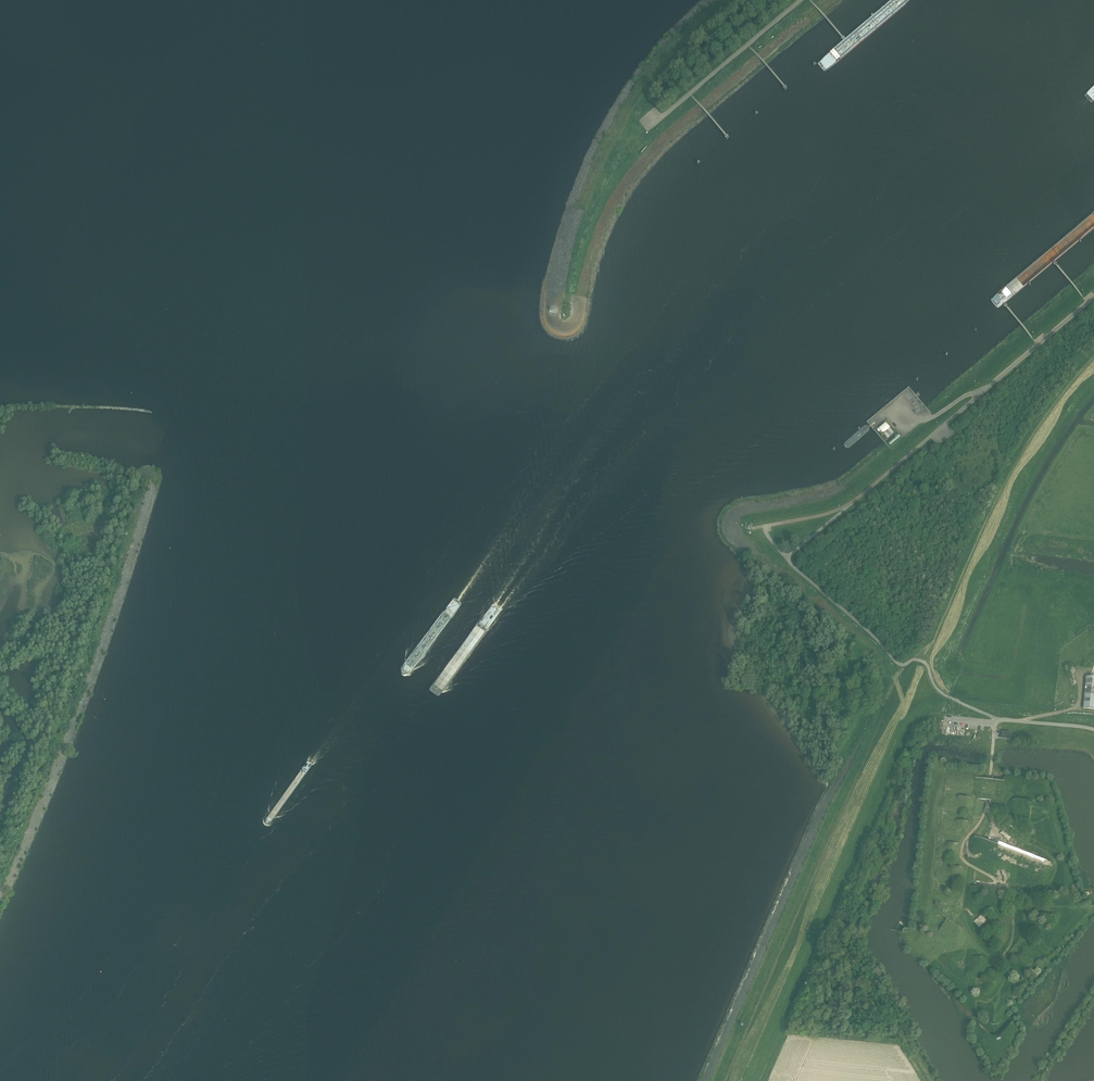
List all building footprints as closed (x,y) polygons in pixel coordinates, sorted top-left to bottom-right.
[(886,422),(879,428),(888,438),(893,433),(889,428),(890,427),(886,422)] [(899,434),(888,442),(890,445),(900,436),(899,434)] [(1083,708),(1093,709),(1093,677),(1086,676),(1083,708)] [(1031,894),(1031,895),(1032,895),(1036,896),(1050,899),(1072,905),(1078,906),(1079,907),(1091,905),(1091,904),(1092,904),(1092,903),(1091,902),(1091,901),(1090,900),(1089,900),(1088,900),(1078,903),(1078,905),(1074,904),(1063,901),(1054,899),(1051,898),(1047,897),(1041,896),(1035,894),(1031,894)] [(916,930),(948,934),(950,935),(957,926),(957,925),(954,924),(947,919),(941,929),(947,933),(916,930)] [(955,962),(954,963),(965,972),(961,968),(961,967),(964,967),(965,967),(965,966),(965,965),(965,964),(964,964),(964,963),(963,962),(962,962),(961,961),(960,961),(959,962),(960,965),(959,965),(959,966),(955,962)] [(982,988),(977,984),(978,983),(981,983),(982,983),(982,982),(982,981),(981,980),(981,979),(980,978),(979,978),(978,978),(977,977),(976,977),(976,978),(976,981),(976,982),(972,979),(971,979),(981,988),(982,988)] [(989,1036),(988,1038),(994,1043),(996,1045),(1006,1035),(1006,1034),(1005,1033),(1009,1029),(1008,1029),(1004,1032),(1003,1031),(1002,1032),(1003,1032),(1004,1033),(997,1040),(996,1042),(989,1036)]
